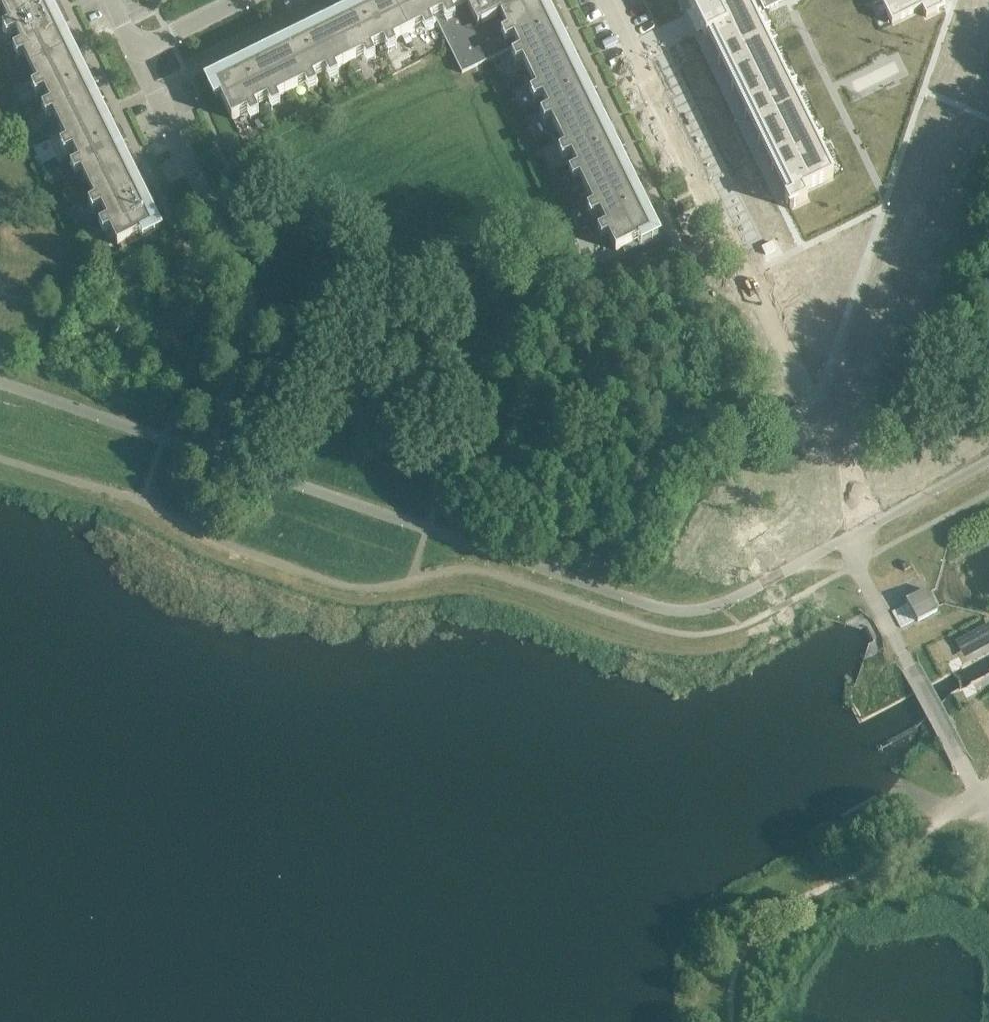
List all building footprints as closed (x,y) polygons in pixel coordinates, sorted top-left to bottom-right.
[(19,40),(26,54),(24,55),(38,84),(40,83),(55,113),(53,114),(66,142),(69,141),(83,171),(81,172),(95,200),(97,199),(112,229),(110,230),(117,245),(139,235),(141,240),(160,230),(150,211),(152,210),(150,205),(148,206),(146,203),(155,198),(148,183),(139,188),(137,185),(139,184),(137,179),(135,179),(122,153),(123,152),(121,147),(119,148),(118,144),(127,140),(120,125),(110,130),(109,126),(110,126),(108,120),(106,121),(93,95),(95,94),(92,89),(91,90),(89,86),(98,82),(91,67),(82,72),(80,68),(82,68),(79,62),(78,63),(64,36),(66,35),(64,30),(62,31),(60,28),(70,23),(58,0),(22,0),(12,5),(10,0),(0,0),(0,50),(19,40)] [(368,1),(369,2),(366,4),(364,0),(350,0),(346,2),(351,11),(348,13),(347,11),(342,14),(342,15),(316,28),(315,27),(310,29),(311,31),(307,33),(303,23),(288,31),(293,40),(289,41),(288,40),(283,42),(284,44),(258,57),(257,55),(252,58),(253,59),(249,61),(245,52),(230,59),(235,68),(231,70),(230,68),(225,71),(226,72),(207,82),(216,100),(221,98),(231,120),(247,112),(245,110),(276,95),(277,97),(305,84),(304,81),(334,67),(335,69),(363,55),(362,53),(383,42),(392,38),(393,40),(402,36),(407,34),(422,26),(421,24),(434,17),(447,44),(462,73),(517,46),(524,60),(522,61),(536,89),(538,88),(546,103),(553,118),(551,119),(565,147),(567,146),(582,176),(579,178),(586,192),(593,205),(595,204),(610,235),(608,236),(615,251),(637,240),(639,245),(658,236),(649,217),(650,216),(648,211),(646,212),(644,208),(653,204),(646,189),(637,194),(635,190),(637,189),(635,184),(633,185),(620,159),(622,158),(619,153),(618,153),(616,150),(625,146),(618,131),(609,135),(607,132),(609,131),(606,126),(605,127),(591,100),(593,100),(591,95),(589,95),(587,92),(597,87),(589,73),(580,77),(578,74),(580,73),(578,68),(576,69),(563,42),(564,41),(562,36),(560,37),(559,33),(568,29),(554,0),(519,0),(508,5),(506,0),(369,0),(368,1)] [(695,0),(688,4),(705,40),(712,36),(791,197),(784,200),(789,210),(807,201),(803,193),(833,178),(752,15),(762,10),(763,11),(780,3),(779,0),(695,0)] [(891,24),(921,10),(925,18),(943,10),(938,0),(932,3),(930,0),(879,0),(891,24)] [(407,34),(402,36),(406,45),(411,42),(407,34)] [(261,119),(255,122),(259,130),(265,127),(261,119)] [(772,243),(762,247),(765,255),(775,250),(772,243)] [(904,571),(911,567),(909,562),(902,566),(904,571)] [(927,592),(926,590),(906,600),(907,603),(891,611),(900,628),(916,619),(917,622),(937,611),(927,592)] [(979,632),(959,642),(965,654),(985,643),(979,632)]
